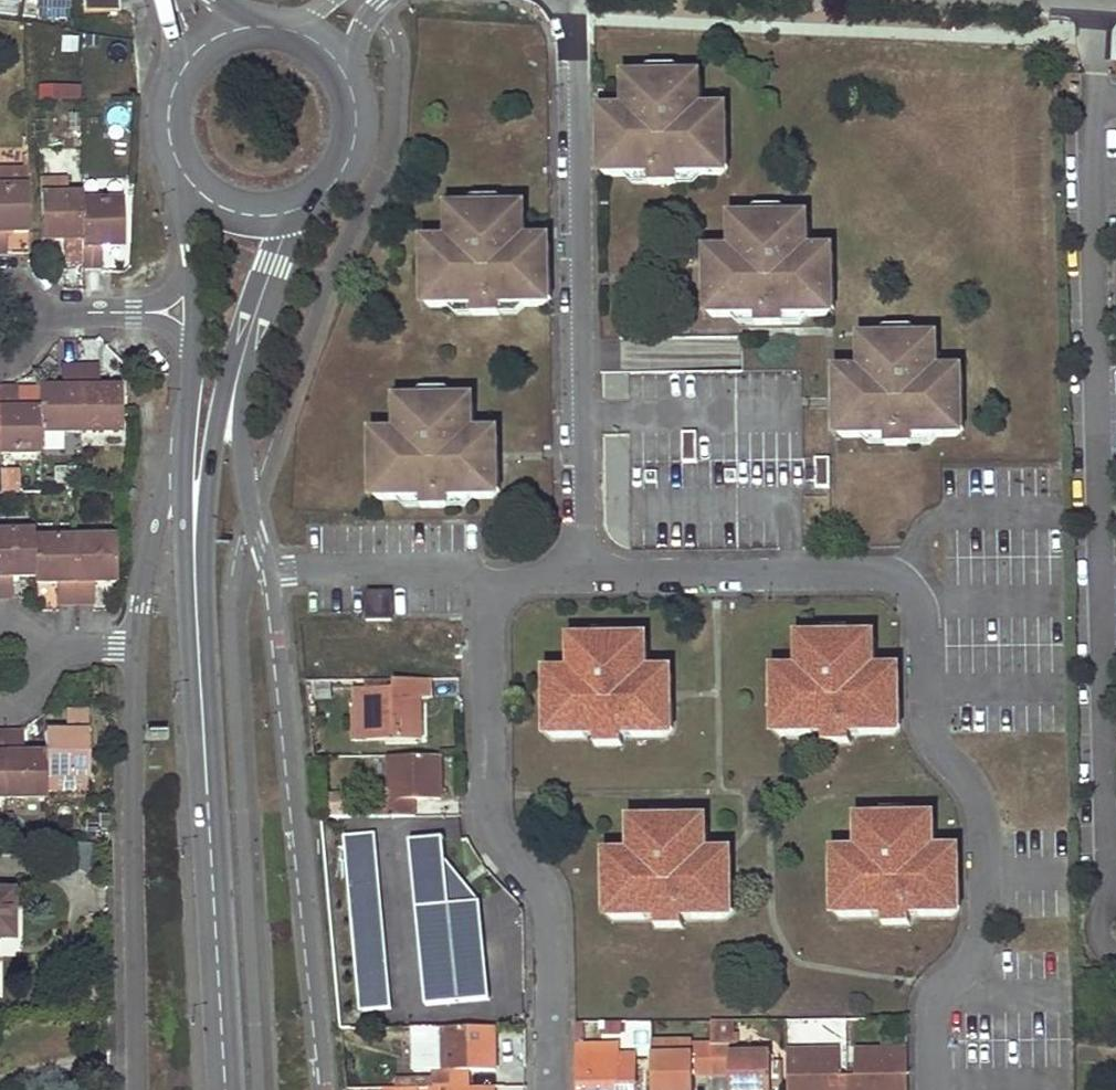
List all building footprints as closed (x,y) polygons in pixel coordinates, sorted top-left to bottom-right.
[(20,15),(20,0),(0,0),(0,14),(20,15)] [(82,13),(117,13),(117,0),(82,0),(82,13)] [(599,169),(606,176),(649,176),(650,184),(678,184),(677,175),(721,175),(728,167),(727,140),(720,140),(720,124),(727,124),(727,115),(719,107),(702,107),(702,81),(695,74),(629,75),(622,82),(622,108),(606,108),(598,116),(598,128),(606,128),(606,142),(598,142),(599,169)] [(81,84),(38,85),(39,101),(82,100),(81,84)] [(598,128),(598,142),(606,142),(606,128),(598,128)] [(67,196),(67,179),(41,180),(41,196),(41,241),(63,241),(64,262),(82,261),(82,203),(82,196),(67,196)] [(6,233),(28,232),(27,196),(27,188),(0,188),(0,254),(6,254),(6,233)] [(124,247),(123,202),(82,203),(82,261),(83,268),(101,268),(102,268),(101,247),(124,247)] [(422,300),(430,307),(473,307),(473,315),(501,314),(501,307),(544,306),(551,298),(551,271),(543,271),(542,255),(550,255),(550,246),(542,238),(526,238),(526,213),(518,205),(453,206),(445,213),(446,239),(429,239),(422,247),(422,257),(429,257),(429,272),(422,272),(422,300)] [(705,310),(712,317),(756,316),(756,325),(783,325),(783,316),(826,316),(834,308),(834,281),(826,281),(826,265),(834,265),(833,255),(826,248),(809,248),(808,223),(801,215),(736,215),(729,223),(729,249),(712,249),(704,257),(704,267),(713,267),(713,282),(705,282),(705,310)] [(551,271),(550,255),(542,255),(543,271),(551,271)] [(704,267),(705,282),(713,282),(713,267),(704,267)] [(835,429),(842,437),(885,437),(885,445),(913,445),(913,436),(956,436),(964,429),(963,376),(955,368),(938,369),(938,342),(930,335),(865,336),(858,344),(859,370),(841,370),(834,377),(834,387),(842,387),(842,403),(834,403),(835,429)] [(61,368),(61,389),(39,389),(39,411),(39,433),(80,433),(79,368),(61,368)] [(121,389),(98,389),(98,368),(79,368),(80,433),(121,432),(121,389)] [(834,387),(834,403),(842,403),(842,387),(834,387)] [(17,410),(17,390),(15,390),(0,390),(0,454),(39,454),(39,433),(39,411),(17,410)] [(370,492),(379,499),(421,499),(422,507),(449,507),(449,499),(492,498),(499,490),(499,464),(491,464),(491,447),(499,447),(498,438),(491,430),(474,431),(474,405),(467,398),(402,398),(394,405),(394,431),(378,432),(370,439),(370,449),(378,449),(379,465),(370,465),(370,492)] [(682,433),(682,462),(697,462),(696,432),(682,433)] [(499,464),(499,447),(491,447),(491,464),(499,464)] [(370,449),(370,465),(379,465),(378,449),(370,449)] [(815,458),(815,488),(830,487),(830,458),(815,458)] [(725,470),(725,481),(736,481),(736,470),(725,470)] [(646,471),(646,482),(657,482),(657,471),(646,471)] [(11,577),(34,577),(33,539),(33,532),(0,533),(0,598),(12,598),(11,577)] [(116,582),(115,538),(74,539),(75,604),(94,604),(93,583),(116,582)] [(56,584),(57,605),(75,604),(74,539),(33,539),(34,577),(34,584),(56,584)] [(366,591),(366,621),(392,621),(392,590),(366,591)] [(772,728),(779,735),(813,735),(813,728),(823,727),(823,735),(823,743),(850,743),(850,735),(850,727),(860,727),(860,735),(893,734),(901,727),(900,700),(892,700),(891,684),(900,684),(900,674),(892,667),(875,667),(875,641),(868,634),(803,635),(796,642),(796,668),(779,668),(771,675),(772,685),(779,685),(779,700),(772,700),(772,728)] [(545,730),(552,738),(585,738),(585,730),(595,730),(595,737),(595,745),(622,745),(622,737),(622,730),(632,730),(632,737),(665,737),(673,729),(673,702),(664,702),(664,686),(672,686),(672,676),(664,669),(648,670),(647,644),(640,637),(576,637),(568,644),(569,670),(552,670),(544,678),(544,688),(551,688),(551,703),(544,703),(545,730)] [(433,678),(393,678),(393,686),(368,686),(370,738),(423,738),(421,698),(433,697),(433,678)] [(900,700),(900,684),(891,684),(892,700),(900,700)] [(370,738),(368,686),(357,686),(358,738),(370,738)] [(673,702),(672,686),(664,686),(664,702),(673,702)] [(86,712),(67,712),(68,725),(68,733),(45,734),(46,754),(46,777),(87,777),(86,712)] [(68,725),(45,725),(45,734),(68,733),(68,725)] [(23,755),(23,734),(22,734),(4,734),(5,799),(46,798),(46,790),(46,777),(46,754),(23,755)] [(441,754),(390,754),(391,796),(379,796),(379,814),(415,813),(415,797),(442,796),(441,754)] [(46,790),(87,789),(87,777),(46,777),(46,790)] [(832,885),(832,910),(839,917),(873,916),(873,909),(882,909),(882,916),(882,925),(906,924),(910,924),(910,916),(910,908),(919,908),(919,916),(953,916),(960,908),(960,881),(952,881),(952,866),(960,866),(960,855),(952,848),(935,848),(935,822),(927,815),(862,816),(856,823),(856,849),(838,849),(831,856),(831,867),(839,867),(839,883),(832,883),(832,885)] [(604,912),(612,919),(645,919),(645,912),(655,912),(655,919),(656,927),(683,927),(683,919),(683,912),(692,912),(692,919),(726,918),(733,911),(732,886),(732,884),(724,884),(724,868),(732,868),(732,858),(724,851),(708,851),(707,825),(699,818),(634,818),(627,825),(628,851),(611,852),(603,860),(603,870),(611,870),(611,885),(604,885),(604,889),(604,912)] [(378,830),(346,833),(364,1009),(395,1006),(378,830)] [(445,835),(412,838),(428,1003),(492,997),(482,899),(448,857),(445,835)] [(960,881),(960,866),(952,866),(952,881),(960,881)] [(732,884),(732,868),(724,868),(724,884),(732,884)] [(0,893),(0,937),(11,937),(12,893),(0,893)] [(623,1037),(623,1022),(600,1022),(600,1037),(623,1037)] [(632,1050),(651,1050),(651,1023),(632,1023),(632,1050)] [(497,1024),(445,1024),(445,1066),(434,1067),(434,1085),(471,1083),(470,1067),(497,1067),(497,1024)] [(578,1055),(622,1055),(622,1043),(578,1043),(578,1055)] [(654,1055),(653,1089),(695,1089),(695,1077),(733,1077),(733,1089),(773,1089),(772,1053),(732,1054),(731,1044),(695,1044),(695,1055),(654,1055)] [(789,1050),(789,1089),(909,1089),(908,1050),(857,1049),(858,1077),(842,1077),(840,1050),(789,1050)] [(578,1055),(578,1089),(638,1089),(637,1080),(622,1080),(622,1055),(578,1055)] [(637,1080),(638,1055),(622,1055),(622,1080),(637,1080)]
